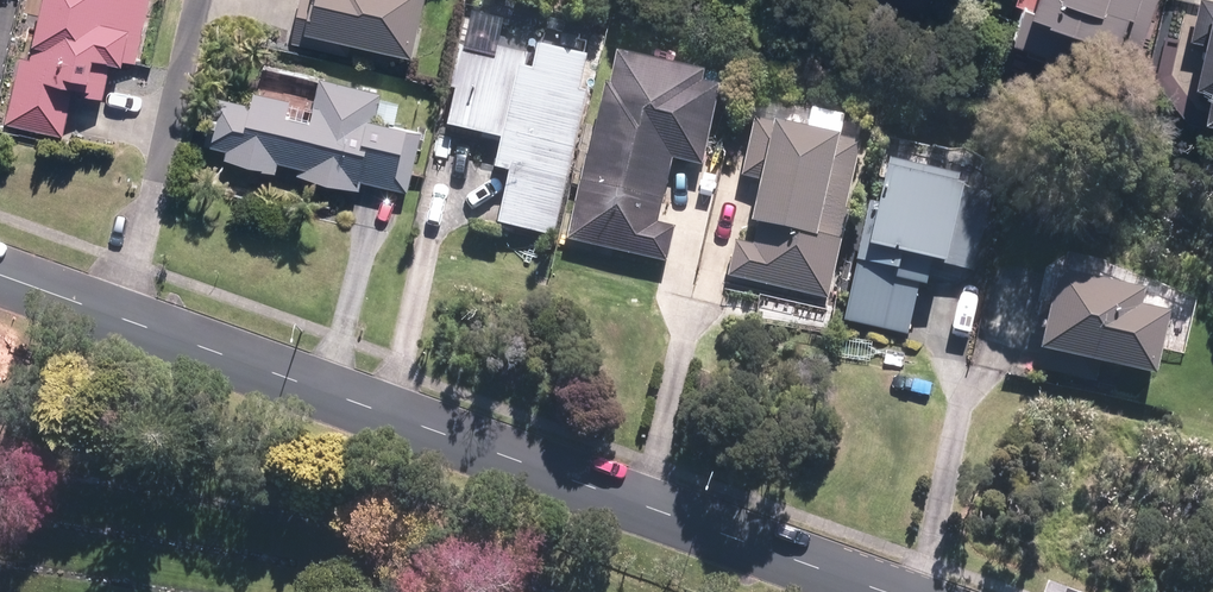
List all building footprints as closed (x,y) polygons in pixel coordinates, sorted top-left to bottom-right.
[(5,126),(63,139),(72,95),(102,102),(109,74),(91,70),(92,62),(122,68),(124,62),(136,64),(149,0),(43,0),(29,60),(20,58),(5,126)] [(412,61),(425,0),(301,0),(292,44),(375,63),(377,54),(412,61)] [(1141,52),(1159,0),(1042,0),(1035,22),(1054,29),(1052,33),(1099,49),(1100,45),(1121,53),(1123,46),(1141,52)] [(1204,0),(1201,0),(1192,43),(1206,47),(1196,93),(1212,97),(1212,2),(1204,0)] [(493,34),(491,43),(488,55),(463,50),(446,129),(500,141),(494,170),(508,173),(496,226),(557,239),(597,60),(561,52),(563,44),(534,37),(538,16),(513,11),(507,37),(493,34)] [(586,158),(567,243),(669,266),(676,231),(659,227),(673,163),(704,170),(721,95),(702,91),(705,80),(618,60),(612,90),(607,89),(591,159),(586,158)] [(362,184),(407,194),(420,135),(374,125),(381,94),(321,81),(310,127),(285,121),(290,104),(254,95),(251,108),(214,99),(203,148),(226,153),(224,163),(277,173),(278,165),(300,170),(298,178),(360,192),(362,184)] [(394,125),(398,107),(379,103),(375,121),(394,125)] [(818,241),(841,146),(780,131),(780,130),(757,124),(744,180),(764,184),(754,228),(759,229),(753,250),(736,245),(728,277),(829,302),(842,246),(818,241)] [(975,275),(991,201),(890,178),(882,215),(869,212),(844,325),(910,339),(920,292),(928,294),(933,273),(947,276),(948,269),(975,275)] [(1043,356),(1158,384),(1173,323),(1142,315),(1147,298),(1062,278),(1043,356)]
